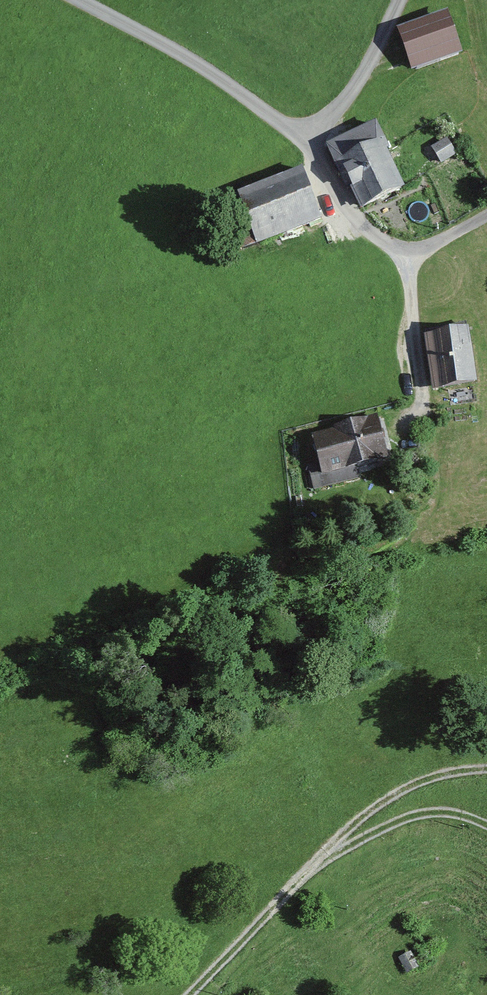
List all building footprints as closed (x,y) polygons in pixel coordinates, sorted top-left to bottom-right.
[(442,19),(397,36),(409,67),(454,50),(442,19)] [(377,128),(331,147),(357,209),(403,190),(377,128)] [(297,175),(223,200),(240,252),(315,227),(297,175)] [(459,333),(420,338),(427,392),(466,386),(459,333)] [(328,436),(301,441),(309,488),(349,481),(346,467),(378,462),(371,419),(327,426),(328,436)] [(417,967),(410,952),(398,958),(405,973),(417,967)]
